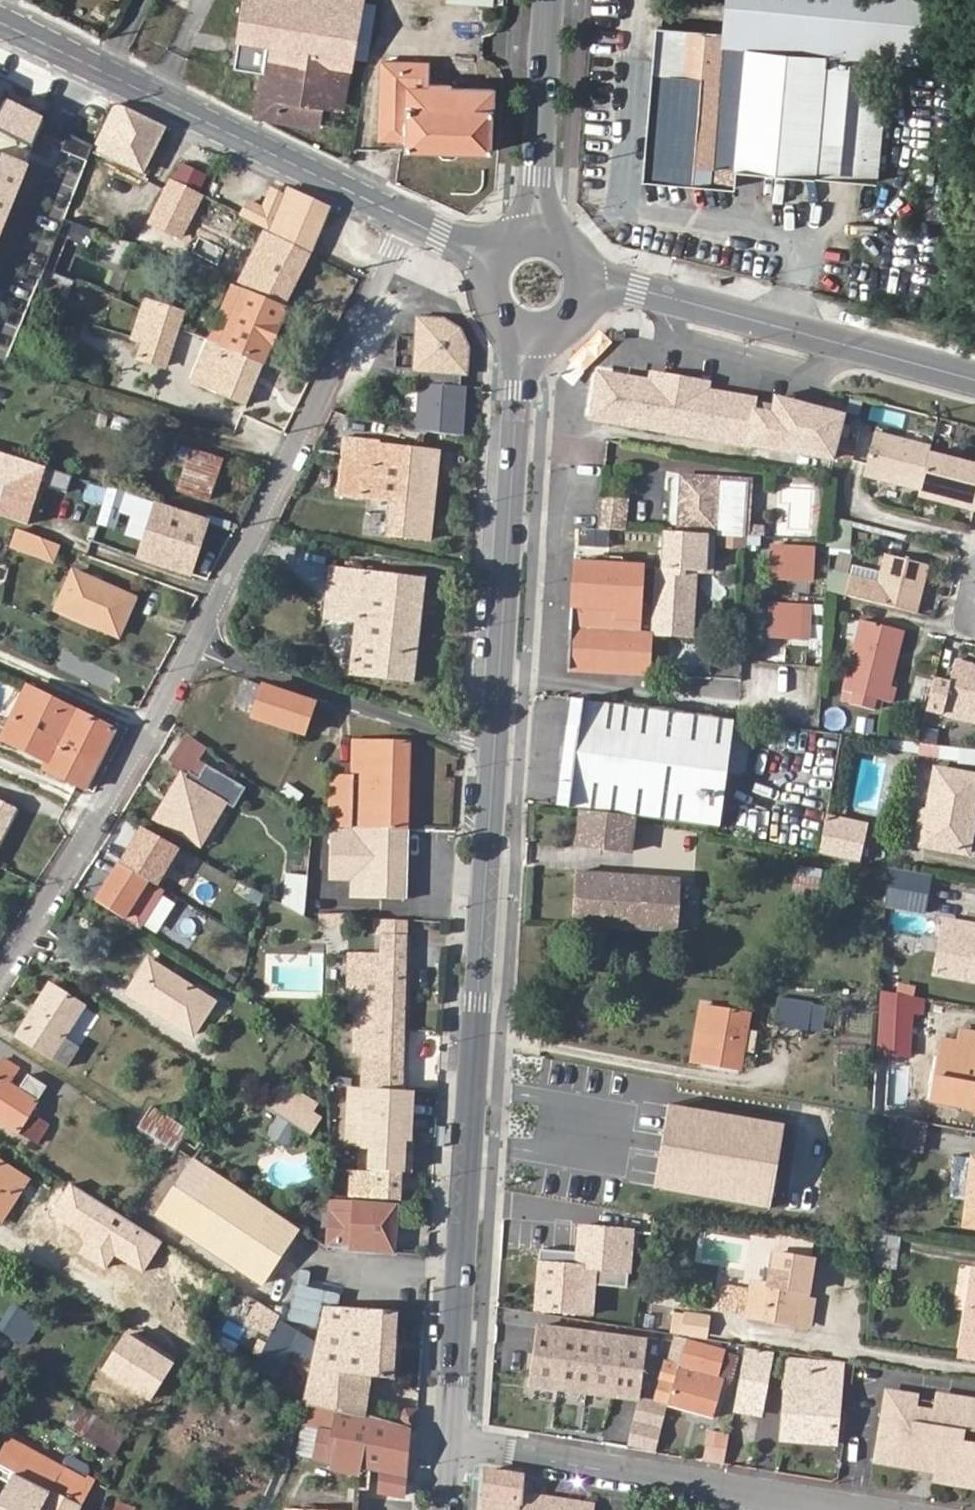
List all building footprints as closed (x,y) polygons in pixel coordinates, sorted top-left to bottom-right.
[(251,57),(270,19),(273,0),(246,0),(237,55),(251,57)] [(251,57),(263,59),(254,111),(254,115),(270,119),(319,128),(330,68),(352,71),(363,3),(345,0),(273,0),(270,19),(251,57)] [(721,32),(721,42),(799,50),(807,0),(723,0),(721,32)] [(934,0),(807,0),(799,50),(823,52),(815,173),(921,181),(928,76),(879,72),(880,58),(929,62),(934,0)] [(790,110),(799,50),(721,42),(721,32),(655,27),(642,183),(731,190),(733,167),(786,171),(790,110)] [(786,171),(815,173),(823,52),(799,50),(790,110),(786,171)] [(429,61),(384,59),(381,139),(405,139),(405,148),(491,151),(494,87),(452,86),(453,82),(429,81),(429,61)] [(32,149),(43,122),(0,101),(0,130),(32,149)] [(163,130),(114,107),(97,144),(100,145),(99,150),(143,170),(163,130)] [(26,163),(0,152),(0,229),(26,163)] [(189,153),(185,163),(208,173),(212,164),(189,153)] [(182,162),(173,182),(199,194),(208,173),(185,163),(182,162)] [(199,194),(173,182),(153,223),(179,235),(199,194)] [(275,213),(285,193),(273,187),(263,207),(275,213)] [(329,209),(287,189),(285,193),(275,213),(263,207),(249,200),(242,216),(311,249),(329,209)] [(93,228),(65,217),(59,233),(66,236),(87,244),(93,228)] [(66,236),(59,233),(45,268),(52,271),(66,236)] [(242,280),(285,302),(307,255),(264,233),(242,280)] [(209,342),(262,365),(285,310),(232,288),(209,342)] [(143,309),(141,314),(177,328),(182,311),(146,300),(143,309)] [(177,328),(141,314),(134,339),(143,342),(139,358),(165,366),(177,328)] [(418,367),(413,430),(460,433),(464,385),(461,385),(463,370),(466,370),(467,354),(461,343),(454,335),(445,326),(439,322),(433,319),(433,317),(414,315),(411,366),(418,367)] [(245,405),(262,365),(209,342),(192,383),(245,405)] [(653,371),(650,382),(706,391),(707,381),(653,371)] [(600,374),(593,416),(709,436),(717,393),(706,391),(650,382),(600,374)] [(756,399),(717,393),(709,436),(748,443),(750,435),(754,411),(756,400),(756,399)] [(814,420),(816,406),(781,398),(779,404),(774,404),(772,415),(754,411),(750,435),(761,437),(760,445),(799,452),(805,419),(814,420)] [(756,400),(754,411),(772,415),(774,404),(762,402),(762,401),(756,400)] [(799,452),(834,458),(835,456),(839,440),(846,414),(816,406),(814,420),(805,419),(799,452)] [(927,451),(929,444),(873,429),(864,464),(861,473),(918,489),(927,451)] [(748,443),(760,445),(761,437),(750,435),(748,443)] [(429,541),(439,452),(380,446),(380,441),(345,437),(339,494),(392,501),(389,536),(429,541)] [(854,444),(839,440),(835,456),(849,460),(854,444)] [(177,455),(189,459),(178,490),(208,499),(222,459),(180,446),(177,455)] [(918,489),(916,495),(974,511),(974,464),(927,451),(918,489)] [(0,452),(0,481),(9,484),(17,458),(0,452)] [(749,535),(752,480),(679,478),(672,478),(669,481),(668,521),(670,525),(677,525),(677,533),(717,534),(749,535)] [(627,501),(601,498),(597,530),(623,531),(627,501)] [(130,533),(146,539),(157,505),(141,500),(130,533)] [(157,505),(146,539),(140,559),(189,575),(206,521),(157,505)] [(851,548),(853,520),(833,519),(831,546),(851,548)] [(51,560),(58,544),(20,529),(14,547),(51,560)] [(677,533),(664,532),(663,565),(658,565),(654,636),(695,638),(699,574),(714,574),(717,534),(677,533)] [(788,546),(789,537),(773,536),(773,545),(788,546)] [(813,548),(788,546),(773,545),(771,580),(812,583),(813,548)] [(562,548),(555,668),(650,673),(652,636),(654,636),(658,565),(618,562),(618,551),(562,548)] [(881,605),(922,616),(935,568),(894,554),(886,584),(860,577),(854,598),(881,605)] [(391,635),(419,638),(425,577),(332,567),(330,588),(358,591),(358,617),(391,624),(391,635)] [(73,571),(56,609),(116,636),(134,599),(73,571)] [(414,683),(419,638),(391,635),(391,624),(358,617),(358,591),(330,588),(326,621),(357,625),(351,676),(414,683)] [(773,594),(773,602),(788,603),(788,594),(773,594)] [(798,604),(810,605),(810,595),(799,595),(798,604)] [(788,603),(773,602),(770,602),(768,639),(809,640),(811,605),(810,605),(798,604),(788,603)] [(900,690),(894,689),(908,634),(868,624),(849,694),(895,706),(900,690)] [(937,682),(928,713),(946,718),(948,710),(972,715),(970,724),(974,725),(974,678),(974,674),(974,670),(960,666),(954,686),(937,682)] [(233,711),(251,717),(262,684),(244,677),(233,711)] [(303,735),(315,702),(262,684),(251,717),(303,735)] [(86,788),(115,729),(27,688),(18,705),(9,701),(0,719),(0,731),(5,734),(2,740),(48,762),(45,768),(86,788)] [(570,698),(555,808),(569,810),(584,700),(570,698)] [(733,718),(584,700),(569,810),(580,811),(635,818),(720,828),(733,718)] [(948,710),(946,718),(970,724),(972,715),(948,710)] [(921,742),(937,744),(940,736),(923,732),(921,742)] [(891,748),(893,739),(881,737),(879,746),(891,748)] [(329,826),(408,829),(411,743),(354,740),(353,763),(353,778),(331,776),(329,826)] [(181,750),(174,763),(197,777),(205,765),(181,750)] [(353,778),(353,763),(331,763),(331,776),(353,778)] [(967,854),(974,812),(974,775),(935,768),(921,845),(967,854)] [(179,798),(164,824),(199,844),(226,801),(183,776),(172,794),(179,798)] [(292,806),(300,795),(287,785),(278,796),(292,806)] [(156,820),(164,824),(179,798),(172,794),(156,820)] [(16,811),(0,802),(0,842),(16,811)] [(635,818),(580,811),(577,845),(631,852),(635,818)] [(859,827),(827,820),(821,854),(852,859),(859,827)] [(407,904),(408,829),(329,826),(327,877),(354,878),(352,901),(407,904)] [(135,842),(140,845),(148,831),(144,828),(135,842)] [(135,842),(121,865),(157,886),(180,848),(148,831),(140,845),(135,842)] [(121,865),(98,902),(141,929),(163,890),(121,865)] [(793,887),(822,889),(824,868),(795,866),(793,887)] [(924,914),(930,874),(886,866),(884,907),(924,914)] [(573,924),(677,930),(679,893),(680,878),(576,871),(573,924)] [(307,913),(310,874),(284,872),(281,911),(307,913)] [(326,899),(352,901),(354,878),(327,877),(326,899)] [(266,896),(239,881),(232,894),(238,896),(258,908),(266,896)] [(165,895),(149,925),(161,932),(178,902),(165,895)] [(405,1030),(407,922),(378,920),(378,935),(382,935),(382,954),(347,954),(347,982),(383,985),(384,1029),(405,1030)] [(953,943),(956,923),(943,921),(937,952),(953,943)] [(956,923),(953,943),(937,952),(934,974),(955,977),(974,980),(974,927),(956,923)] [(148,961),(127,996),(191,1035),(213,1001),(148,961)] [(404,1090),(405,1030),(384,1029),(383,985),(347,982),(346,998),(350,999),(350,1010),(355,1010),(365,1011),(363,1052),(362,1076),(353,1076),(352,1087),(404,1090)] [(64,1038),(84,1006),(50,985),(17,1036),(67,1067),(79,1049),(64,1038)] [(880,990),(879,1006),(877,1054),(908,1055),(911,1012),(921,1012),(923,998),(880,990)] [(778,1021),(792,1024),(795,1000),(781,997),(778,1021)] [(699,1004),(690,1061),(702,1063),(711,1006),(699,1004)] [(711,1006),(702,1063),(741,1070),(742,1065),(751,1012),(711,1006)] [(365,1011),(355,1010),(354,1052),(363,1052),(365,1011)] [(974,1109),(974,1028),(962,1025),(961,1029),(958,1029),(949,1077),(936,1075),(932,1101),(974,1109)] [(0,1065),(0,1123),(36,1145),(49,1126),(29,1113),(46,1086),(28,1074),(19,1089),(9,1083),(18,1068),(4,1060),(0,1065)] [(401,1173),(406,1090),(404,1090),(352,1087),(351,1087),(348,1131),(372,1134),(371,1147),(369,1171),(350,1171),(349,1198),(400,1201),(401,1173)] [(276,1089),(265,1106),(301,1129),(312,1113),(276,1089)] [(413,1091),(406,1090),(401,1173),(410,1173),(412,1136),(410,1136),(413,1091)] [(925,1151),(928,1122),(912,1121),(914,1098),(888,1096),(884,1147),(925,1151)] [(789,1122),(674,1102),(658,1189),(773,1210),(789,1122)] [(139,1128),(175,1151),(190,1130),(152,1106),(139,1128)] [(312,1113),(301,1129),(308,1134),(319,1117),(312,1113)] [(347,1145),(371,1147),(372,1134),(348,1131),(347,1145)] [(195,1137),(188,1152),(238,1175),(245,1160),(195,1137)] [(974,1226),(974,1158),(965,1225),(974,1226)] [(159,1216),(261,1287),(297,1234),(194,1163),(159,1216)] [(25,1180),(0,1164),(0,1220),(25,1180)] [(164,1243),(69,1182),(50,1211),(145,1273),(164,1243)] [(331,1245),(393,1250),(398,1205),(356,1202),(329,1201),(328,1212),(334,1213),(334,1220),(331,1245)] [(746,1319),(802,1328),(807,1297),(813,1261),(774,1255),(768,1287),(752,1285),(746,1319)] [(536,1309),(541,1263),(531,1262),(527,1309),(536,1309)] [(536,1309),(592,1313),(593,1292),(605,1292),(606,1271),(596,1270),(596,1267),(544,1264),(541,1263),(536,1309)] [(966,1304),(972,1266),(959,1264),(953,1302),(966,1304)] [(963,1359),(974,1361),(974,1275),(963,1359)] [(807,1297),(802,1328),(810,1329),(815,1298),(807,1297)] [(23,1345),(38,1321),(16,1308),(1,1331),(23,1345)] [(393,1379),(398,1313),(324,1309),(317,1343),(313,1363),(311,1373),(370,1377),(393,1379)] [(313,1363),(317,1343),(277,1317),(251,1369),(272,1381),(288,1349),(313,1363)] [(645,1340),(538,1327),(530,1388),(638,1402),(645,1340)] [(173,1365),(126,1334),(100,1373),(147,1404),(173,1365)] [(668,1405),(686,1339),(673,1337),(668,1355),(662,1354),(660,1360),(663,1361),(653,1400),(668,1405)] [(706,1375),(715,1344),(712,1343),(686,1339),(668,1405),(667,1407),(712,1419),(724,1380),(706,1375)] [(769,1356),(743,1351),(732,1412),(759,1416),(769,1356)] [(212,1363),(204,1358),(197,1371),(205,1375),(212,1363)] [(782,1439),(834,1444),(839,1367),(789,1363),(788,1367),(783,1366),(782,1383),(787,1384),(782,1439)] [(366,1400),(370,1377),(311,1373),(307,1389),(366,1400)] [(305,1401),(364,1414),(366,1400),(307,1389),(305,1401)] [(126,1435),(57,1391),(44,1411),(113,1454),(126,1435)] [(937,1399),(935,1417),(912,1414),(913,1400),(884,1396),(873,1459),(937,1470),(936,1480),(974,1486),(974,1405),(937,1399)] [(408,1427),(401,1425),(364,1414),(305,1401),(283,1450),(326,1459),(327,1460),(381,1471),(379,1493),(401,1496),(408,1427)] [(416,1429),(417,1411),(406,1410),(402,1416),(401,1425),(408,1427),(416,1429)] [(702,1460),(723,1463),(728,1437),(706,1433),(702,1460)] [(91,1481),(87,1479),(71,1471),(9,1439),(0,1456),(0,1495),(3,1497),(0,1503),(0,1509),(76,1509),(91,1481)] [(71,1471),(87,1479),(92,1470),(75,1461),(71,1471)] [(495,1509),(595,1509),(595,1504),(521,1491),(523,1475),(486,1469),(484,1500),(495,1501),(495,1509)] [(115,1509),(135,1509),(120,1501),(115,1509)]
